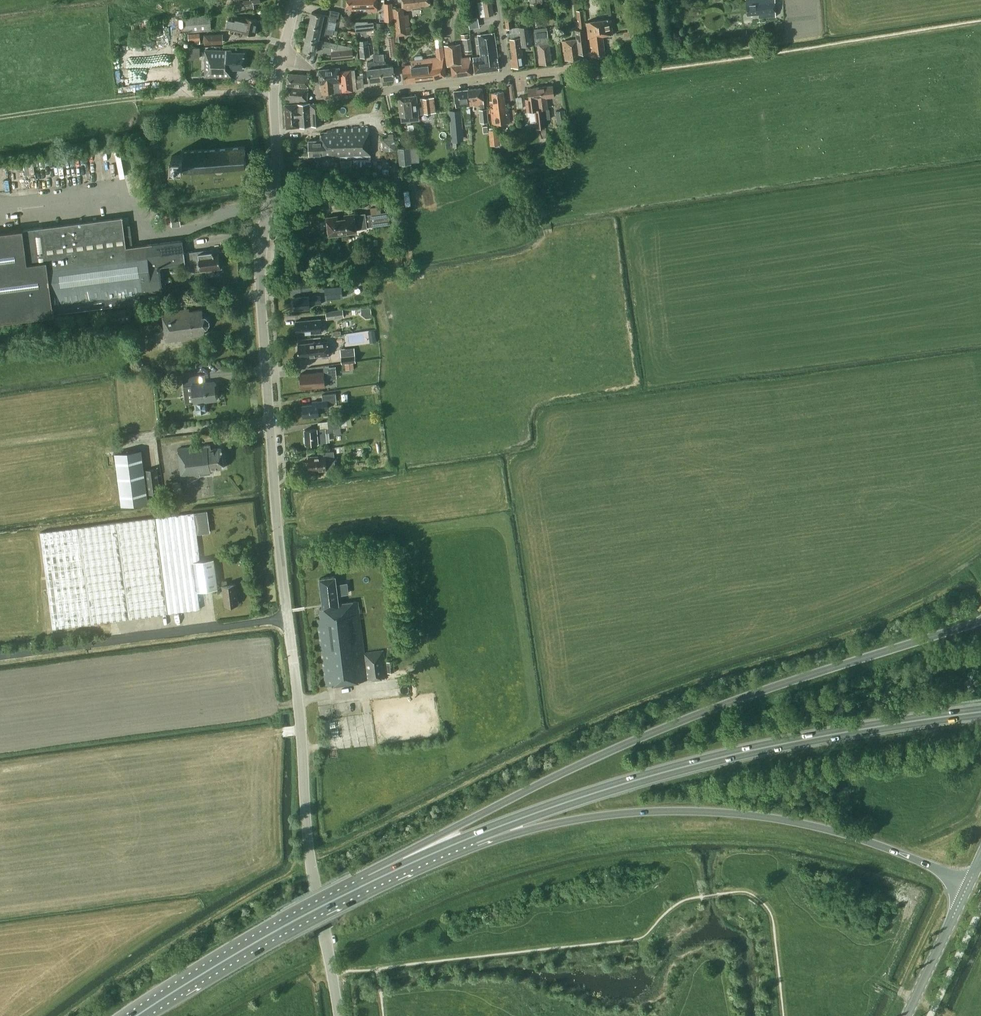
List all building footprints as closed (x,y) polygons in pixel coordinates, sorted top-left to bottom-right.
[(377,0),(347,0),(347,8),(351,8),(351,11),(377,11),(377,0)] [(404,7),(394,8),(397,42),(400,42),(399,34),(410,33),(408,14),(404,15),(403,10),(421,8),(421,5),(429,4),(429,0),(403,0),(404,7)] [(775,0),(746,0),(747,15),(759,15),(759,18),(776,16),(776,11),(776,10),(776,1),(775,1),(775,0)] [(494,14),(492,1),(484,2),(486,15),(494,14)] [(539,16),(537,3),(530,3),(532,17),(539,16)] [(312,12),(309,24),(327,28),(329,20),(335,22),(336,17),(338,17),(339,12),(331,10),(329,16),(324,15),(312,12)] [(211,30),(210,15),(186,17),(187,32),(211,30)] [(471,26),(480,25),(480,15),(470,16),(471,26)] [(258,19),(245,16),(244,20),(231,17),(229,25),(243,28),(242,31),(255,34),(258,19)] [(513,28),(511,17),(504,18),(506,29),(513,28)] [(154,28),(165,26),(164,19),(153,21),(154,28)] [(613,34),(611,19),(586,23),(591,57),(605,55),(603,35),(613,34)] [(307,36),(318,39),(320,33),(325,34),(326,32),(332,34),(333,30),(327,29),(327,28),(309,24),(307,36)] [(532,45),(530,26),(519,27),(520,37),(510,38),(511,49),(509,49),(512,67),(524,66),(521,46),(532,45)] [(628,28),(629,31),(624,32),(624,36),(634,35),(633,27),(628,28)] [(585,28),(575,29),(577,39),(562,41),(565,60),(580,58),(579,54),(588,52),(585,28)] [(549,43),(547,30),(535,31),(539,63),(552,62),(549,43)] [(201,44),(200,33),(189,34),(189,45),(201,44)] [(224,45),(223,33),(204,33),(204,46),(224,45)] [(497,59),(494,33),(478,35),(481,56),(473,57),(475,72),(499,70),(497,59)] [(318,39),(307,36),(304,50),(315,52),(317,45),(322,46),(322,45),(336,48),(337,43),(318,39)] [(397,55),(395,36),(388,37),(390,56),(397,55)] [(472,50),(470,37),(464,38),(465,51),(472,50)] [(461,58),(460,44),(445,46),(447,66),(451,65),(452,76),(473,74),(471,59),(470,59),(470,57),(461,58)] [(187,57),(201,57),(201,45),(186,45),(187,57)] [(370,56),(369,45),(359,46),(360,57),(370,56)] [(331,51),(332,60),(354,57),(353,48),(331,51)] [(230,50),(206,50),(205,77),(230,78),(231,68),(243,69),(243,53),(230,53),(230,50)] [(369,80),(382,79),(379,54),(374,55),(375,61),(367,62),(368,68),(369,80)] [(379,54),(382,79),(394,77),(393,65),(386,66),(386,61),(384,61),(383,54),(379,54)] [(405,83),(435,79),(445,76),(445,75),(446,75),(444,56),(427,58),(423,59),(423,56),(422,55),(416,56),(415,57),(415,60),(414,60),(411,61),(411,65),(402,66),(405,83)] [(340,71),(339,67),(319,69),(320,83),(321,83),(323,93),(334,92),(353,90),(356,89),(354,70),(350,70),(340,71)] [(289,99),(289,104),(299,103),(300,100),(307,100),(309,75),(288,73),(285,99),(289,99)] [(553,84),(540,85),(543,109),(544,109),(548,108),(547,98),(550,98),(555,97),(553,84)] [(529,97),(525,98),(527,111),(534,110),(543,109),(540,85),(528,87),(529,97)] [(482,88),(468,90),(470,105),(480,104),(481,109),(479,110),(481,122),(488,121),(487,109),(484,109),(483,99),(482,88)] [(470,105),(468,90),(454,91),(456,103),(456,106),(470,105)] [(505,104),(503,91),(491,93),(492,101),(490,101),(492,124),(510,122),(508,104),(505,104)] [(417,99),(416,95),(399,97),(401,122),(419,120),(418,117),(418,116),(418,114),(420,114),(436,112),(433,97),(421,98),(421,100),(421,102),(417,103),(417,99)] [(299,103),(289,104),(285,104),(286,128),(322,124),(321,106),(317,103),(310,103),(310,102),(299,103)] [(543,109),(534,110),(537,128),(546,127),(544,109),(543,109)] [(453,110),(450,111),(452,136),(462,135),(460,110),(456,110),(453,110)] [(566,123),(564,110),(556,111),(557,125),(566,123)] [(371,171),(369,127),(332,128),(332,130),(321,130),(321,140),(309,140),(310,155),(323,154),(323,157),(333,157),(333,158),(336,158),(342,157),(342,159),(352,159),(352,172),(371,171)] [(500,144),(498,129),(489,130),(491,145),(500,144)] [(395,150),(393,134),(383,135),(385,151),(387,151),(387,155),(393,154),(393,150),(395,150)] [(232,147),(230,147),(216,148),(216,147),(215,147),(215,148),(203,148),(202,148),(189,149),(189,148),(188,148),(188,149),(184,149),(184,148),(181,148),(182,155),(172,155),(172,166),(181,166),(181,172),(184,172),(183,170),(189,169),(189,171),(190,171),(190,169),(203,168),(203,170),(204,170),(204,168),(216,167),(216,169),(217,169),(217,173),(220,173),(220,167),(230,167),(230,168),(232,168),(232,167),(244,166),(244,167),(246,167),(245,147),(245,146),(244,146),(232,147)] [(412,163),(410,147),(398,148),(399,164),(412,163)] [(424,187),(414,187),(415,205),(425,205),(424,187)] [(388,223),(387,213),(365,216),(364,214),(354,215),(354,214),(328,217),(329,227),(328,228),(328,232),(329,232),(330,235),(356,232),(356,228),(366,227),(366,226),(388,223)] [(122,217),(22,229),(0,232),(0,320),(54,314),(140,303),(139,293),(142,293),(139,269),(149,268),(147,255),(153,254),(152,243),(132,246),(130,224),(123,225),(122,217)] [(182,239),(152,243),(153,254),(147,255),(149,268),(139,269),(142,293),(162,290),(159,266),(185,263),(182,239)] [(212,253),(212,249),(187,253),(188,263),(193,262),(195,272),(207,270),(207,276),(215,275),(214,268),(220,267),(219,252),(212,253)] [(403,264),(402,253),(394,254),(395,264),(403,264)] [(343,298),(342,286),(325,287),(326,300),(343,298)] [(321,303),(320,295),(309,296),(309,295),(294,297),(294,303),(293,303),(293,308),(295,308),(295,310),(310,308),(310,304),(321,303)] [(131,321),(130,308),(115,309),(116,322),(131,321)] [(189,311),(189,309),(162,312),(166,341),(193,338),(192,336),(205,334),(204,328),(204,327),(206,326),(206,327),(207,326),(209,323),(209,322),(209,320),(209,319),(206,316),(205,316),(203,316),(202,309),(189,311)] [(344,317),(343,309),(326,311),(327,319),(344,317)] [(322,332),(321,319),(313,320),(296,321),(297,334),(322,332)] [(329,357),(327,341),(298,344),(299,357),(301,357),(302,358),(306,358),(306,357),(322,355),(322,358),(329,357)] [(355,362),(354,355),(341,356),(342,363),(345,363),(353,362),(355,362)] [(300,373),(301,388),(325,387),(325,379),(331,379),(330,371),(300,373)] [(205,382),(204,374),(183,377),(184,386),(192,385),(194,402),(195,414),(208,412),(207,400),(217,399),(214,381),(205,382)] [(336,401),(335,393),(323,395),(323,400),(312,401),(313,404),(303,405),(304,417),(319,415),(318,409),(327,408),(327,402),(336,401)] [(340,426),(339,420),(328,421),(329,428),(317,429),(305,430),(306,444),(318,443),(318,442),(326,441),(325,432),(333,431),(333,427),(340,426)] [(211,449),(210,444),(178,448),(182,478),(211,474),(210,469),(224,468),(221,448),(211,449)] [(148,501),(141,450),(114,453),(121,504),(148,501)] [(335,469),(334,451),(325,451),(325,455),(308,456),(309,463),(308,463),(308,468),(309,468),(309,470),(325,469),(325,470),(335,469)] [(160,492),(157,468),(145,469),(148,493),(160,492)] [(183,495),(181,481),(173,482),(175,496),(183,495)] [(200,512),(194,512),(197,533),(204,532),(204,529),(203,521),(202,520),(206,520),(208,519),(207,511),(200,512)] [(194,561),(200,560),(200,557),(197,537),(197,533),(194,512),(119,522),(41,532),(53,627),(199,608),(197,591),(194,561)] [(214,558),(200,560),(194,561),(197,591),(218,588),(214,558)] [(338,603),(335,576),(320,578),(323,608),(320,608),(321,618),(318,619),(326,684),(387,677),(383,650),(364,653),(358,601),(338,603)] [(227,585),(227,580),(222,581),(222,585),(225,605),(238,604),(235,584),(227,585)]
